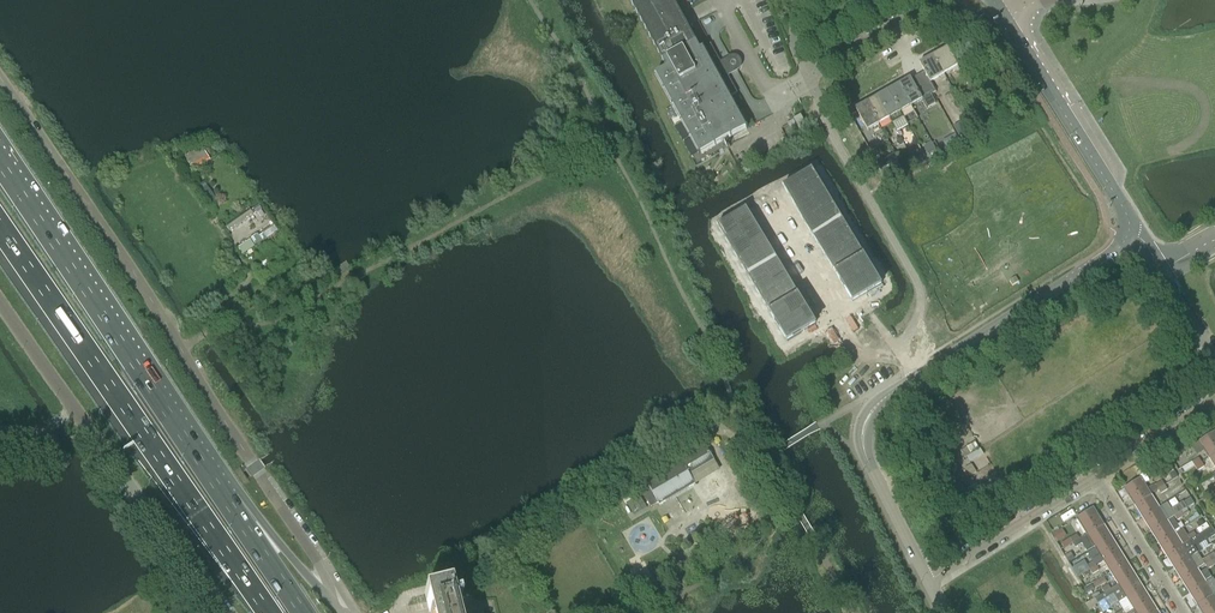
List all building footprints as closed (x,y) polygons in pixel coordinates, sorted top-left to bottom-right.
[(720,61),(711,44),(701,50),(673,0),(629,0),(663,62),(664,61),(667,68),(655,75),(699,155),(748,128),(730,96),(738,92),(720,61)] [(965,48),(961,39),(956,41),(960,50),(965,48)] [(947,47),(939,52),(933,55),(944,74),(958,66),(947,47)] [(933,55),(919,63),(924,72),(931,82),(944,74),(933,55)] [(924,72),(911,79),(923,99),(927,107),(936,102),(932,94),(936,92),(931,82),(924,72)] [(910,77),(899,84),(911,106),(923,99),(911,79),(910,77)] [(899,84),(888,90),(900,112),(911,106),(899,84)] [(888,90),(878,96),(890,118),(900,112),(888,90)] [(878,96),(867,102),(879,124),(890,118),(878,96)] [(867,102),(855,108),(868,130),(879,124),(867,102)] [(808,128),(801,115),(793,119),(800,132),(808,128)] [(955,134),(942,141),(946,147),(959,140),(955,134)] [(924,144),(928,154),(937,151),(934,141),(924,144)] [(192,170),(215,157),(212,152),(207,155),(202,146),(189,153),(190,154),(191,156),(186,159),(192,170)] [(918,150),(911,153),(910,153),(916,164),(923,160),(918,150)] [(898,161),(881,171),(886,179),(902,170),(898,161)] [(812,170),(784,187),(791,199),(820,182),(812,170)] [(215,199),(203,182),(197,186),(209,204),(215,199)] [(820,182),(791,199),(799,212),(827,195),(820,182)] [(827,195),(799,212),(806,224),(835,207),(827,195)] [(258,204),(225,226),(229,231),(247,219),(249,222),(254,218),(252,215),(256,212),(262,220),(267,216),(258,204)] [(835,207),(806,224),(813,237),(842,219),(835,207)] [(747,209),(718,227),(726,239),(754,222),(747,209)] [(842,219),(813,237),(821,249),(850,232),(842,219)] [(754,222),(726,239),(733,251),(762,234),(754,222)] [(254,244),(277,230),(273,224),(261,232),(262,233),(252,240),(254,244)] [(850,232),(821,249),(828,261),(857,244),(850,232)] [(762,234),(733,251),(740,264),(769,246),(762,234)] [(249,239),(237,247),(242,254),(247,251),(249,254),(255,250),(256,249),(249,239)] [(857,244),(828,261),(836,274),(864,256),(857,244)] [(769,246),(740,264),(748,276),(776,259),(769,246)] [(864,256),(836,274),(843,286),(872,269),(864,256)] [(227,262),(233,271),(242,266),(236,257),(227,262)] [(776,259),(748,276),(755,288),(784,271),(776,259)] [(872,269),(843,286),(853,302),(881,285),(872,269)] [(784,271),(755,288),(763,301),(791,283),(784,271)] [(1016,276),(1009,280),(1012,285),(1019,281),(1016,276)] [(791,283),(763,301),(770,313),(799,296),(791,283)] [(799,296),(770,313),(777,325),(806,308),(799,296)] [(806,308),(777,325),(787,341),(816,324),(806,308)] [(939,406),(931,410),(935,417),(936,416),(946,434),(953,430),(939,406)] [(1210,457),(1214,454),(1214,433),(1214,432),(1199,441),(1210,457)] [(975,443),(960,452),(965,458),(971,454),(979,449),(975,443)] [(695,483),(690,474),(714,460),(707,448),(674,467),(673,466),(646,482),(659,504),(695,483)] [(1177,450),(1171,454),(1174,460),(1181,455),(1177,450)] [(1192,462),(1195,466),(1202,462),(1199,457),(1192,462)] [(1168,461),(1157,468),(1162,477),(1173,469),(1168,461)] [(1192,462),(1179,470),(1182,474),(1195,466),(1192,462)] [(1202,462),(1195,466),(1198,471),(1204,466),(1202,462)] [(971,465),(964,470),(969,478),(976,473),(971,465)] [(947,475),(938,492),(945,496),(955,479),(953,478),(955,473),(950,470),(947,475)] [(1174,472),(1169,475),(1172,480),(1177,477),(1174,472)] [(1125,488),(1135,504),(1150,495),(1146,489),(1140,479),(1125,488)] [(1162,480),(1155,485),(1158,489),(1165,485),(1162,480)] [(967,490),(966,490),(971,497),(980,491),(976,484),(967,490)] [(1155,484),(1146,489),(1150,495),(1158,489),(1155,485),(1155,484)] [(1165,485),(1158,489),(1161,493),(1168,489),(1165,485)] [(1003,489),(988,500),(991,505),(994,503),(1007,493),(1003,489)] [(1150,495),(1135,504),(1143,517),(1158,508),(1150,495)] [(1191,497),(1183,502),(1187,507),(1194,502),(1191,497)] [(641,510),(636,499),(629,503),(634,513),(641,510)] [(1158,508),(1143,517),(1151,529),(1166,520),(1174,515),(1181,511),(1186,508),(1187,507),(1183,502),(1183,501),(1170,509),(1166,502),(1158,508)] [(1077,518),(1087,534),(1102,524),(1092,508),(1077,518)] [(1181,511),(1174,515),(1177,520),(1184,515),(1181,511)] [(1173,517),(1167,522),(1166,520),(1151,529),(1159,542),(1174,533),(1173,532),(1180,528),(1173,517)] [(1079,538),(1072,543),(1075,547),(1082,543),(1087,552),(1096,547),(1110,537),(1102,524),(1087,534),(1080,539),(1079,538)] [(1063,527),(1054,533),(1058,540),(1067,535),(1063,527)] [(1206,530),(1209,535),(1211,538),(1214,535),(1214,532),(1212,527),(1211,527),(1206,530)] [(1167,555),(1190,540),(1194,537),(1197,536),(1194,531),(1187,536),(1183,529),(1175,534),(1174,533),(1159,542),(1167,555)] [(1077,534),(1070,538),(1072,543),(1079,538),(1077,534)] [(1096,548),(1088,553),(1093,562),(1096,565),(1104,561),(1103,559),(1118,550),(1110,537),(1096,547),(1096,548)] [(1174,567),(1197,553),(1202,550),(1194,537),(1190,540),(1167,555),(1174,567)] [(1070,538),(1061,543),(1064,548),(1072,543),(1070,538)] [(1118,550),(1103,559),(1104,561),(1111,572),(1126,562),(1118,550)] [(1205,564),(1214,558),(1214,555),(1214,553),(1202,560),(1197,553),(1174,567),(1182,580),(1197,571),(1197,570),(1205,564)] [(1205,564),(1208,569),(1214,565),(1214,558),(1205,564)] [(1093,562),(1087,566),(1089,568),(1090,570),(1096,566),(1096,565),(1093,562)] [(1126,562),(1111,572),(1119,584),(1134,575),(1126,562)] [(1083,563),(1073,569),(1078,577),(1090,570),(1089,568),(1087,566),(1086,563),(1083,563)] [(1096,566),(1090,570),(1093,575),(1099,571),(1096,566)] [(1205,582),(1204,581),(1211,577),(1206,569),(1199,573),(1197,571),(1182,580),(1190,593),(1205,583),(1205,582)] [(1105,593),(1095,599),(1098,604),(1108,598),(1114,594),(1118,602),(1127,597),(1142,588),(1134,575),(1119,584),(1111,589),(1105,593)] [(1190,593),(1198,605),(1213,596),(1214,595),(1214,582),(1213,578),(1205,582),(1205,583),(1190,593)] [(1108,584),(1101,588),(1102,589),(1105,593),(1111,589),(1109,585),(1108,584)] [(424,594),(426,602),(428,608),(429,612),(456,612),(455,609),(455,608),(453,602),(452,595),(450,588),(424,594)] [(1150,600),(1142,588),(1127,597),(1135,609),(1135,610),(1150,600)] [(1198,605),(1203,612),(1214,612),(1214,599),(1213,596),(1198,605)] [(1128,612),(1158,612),(1150,600),(1135,610),(1135,609),(1128,612)]
